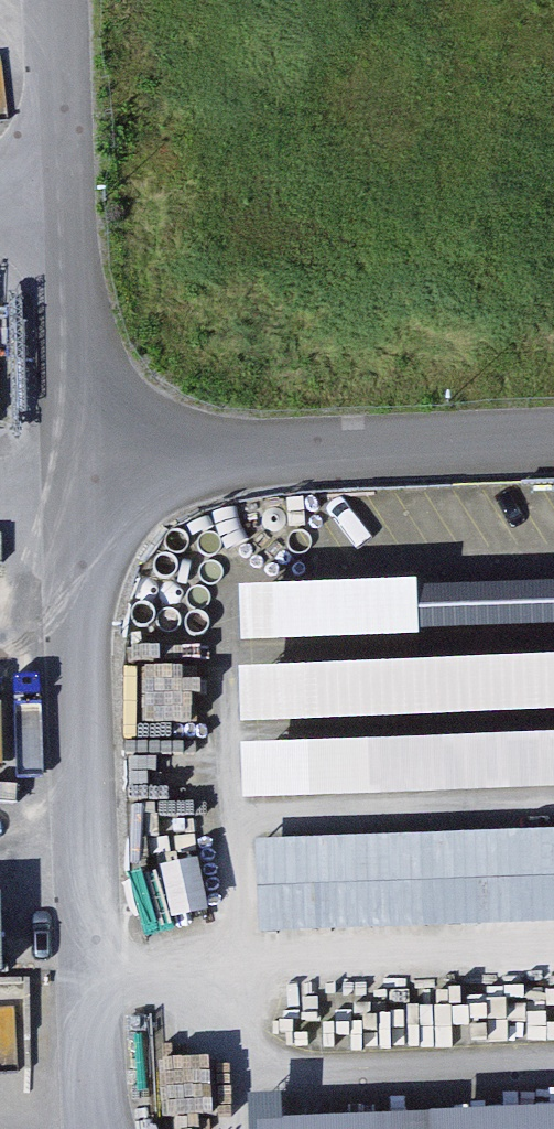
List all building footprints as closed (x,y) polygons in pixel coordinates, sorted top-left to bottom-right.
[(234,589),(236,645),(405,640),(405,632),(553,627),(553,586),(405,591),(404,583),(234,589)] [(232,671),(234,722),(553,712),(553,661),(232,671)] [(240,750),(241,801),(553,791),(553,740),(240,750)] [(260,848),(263,933),(553,920),(553,835),(260,848)] [(5,884),(0,884),(0,964),(9,964),(5,884)] [(403,1058),(414,998),(379,991),(372,1030),(305,1018),(301,1039),(403,1058)] [(255,1126),(255,1128),(553,1128),(553,1115),(255,1126)]
